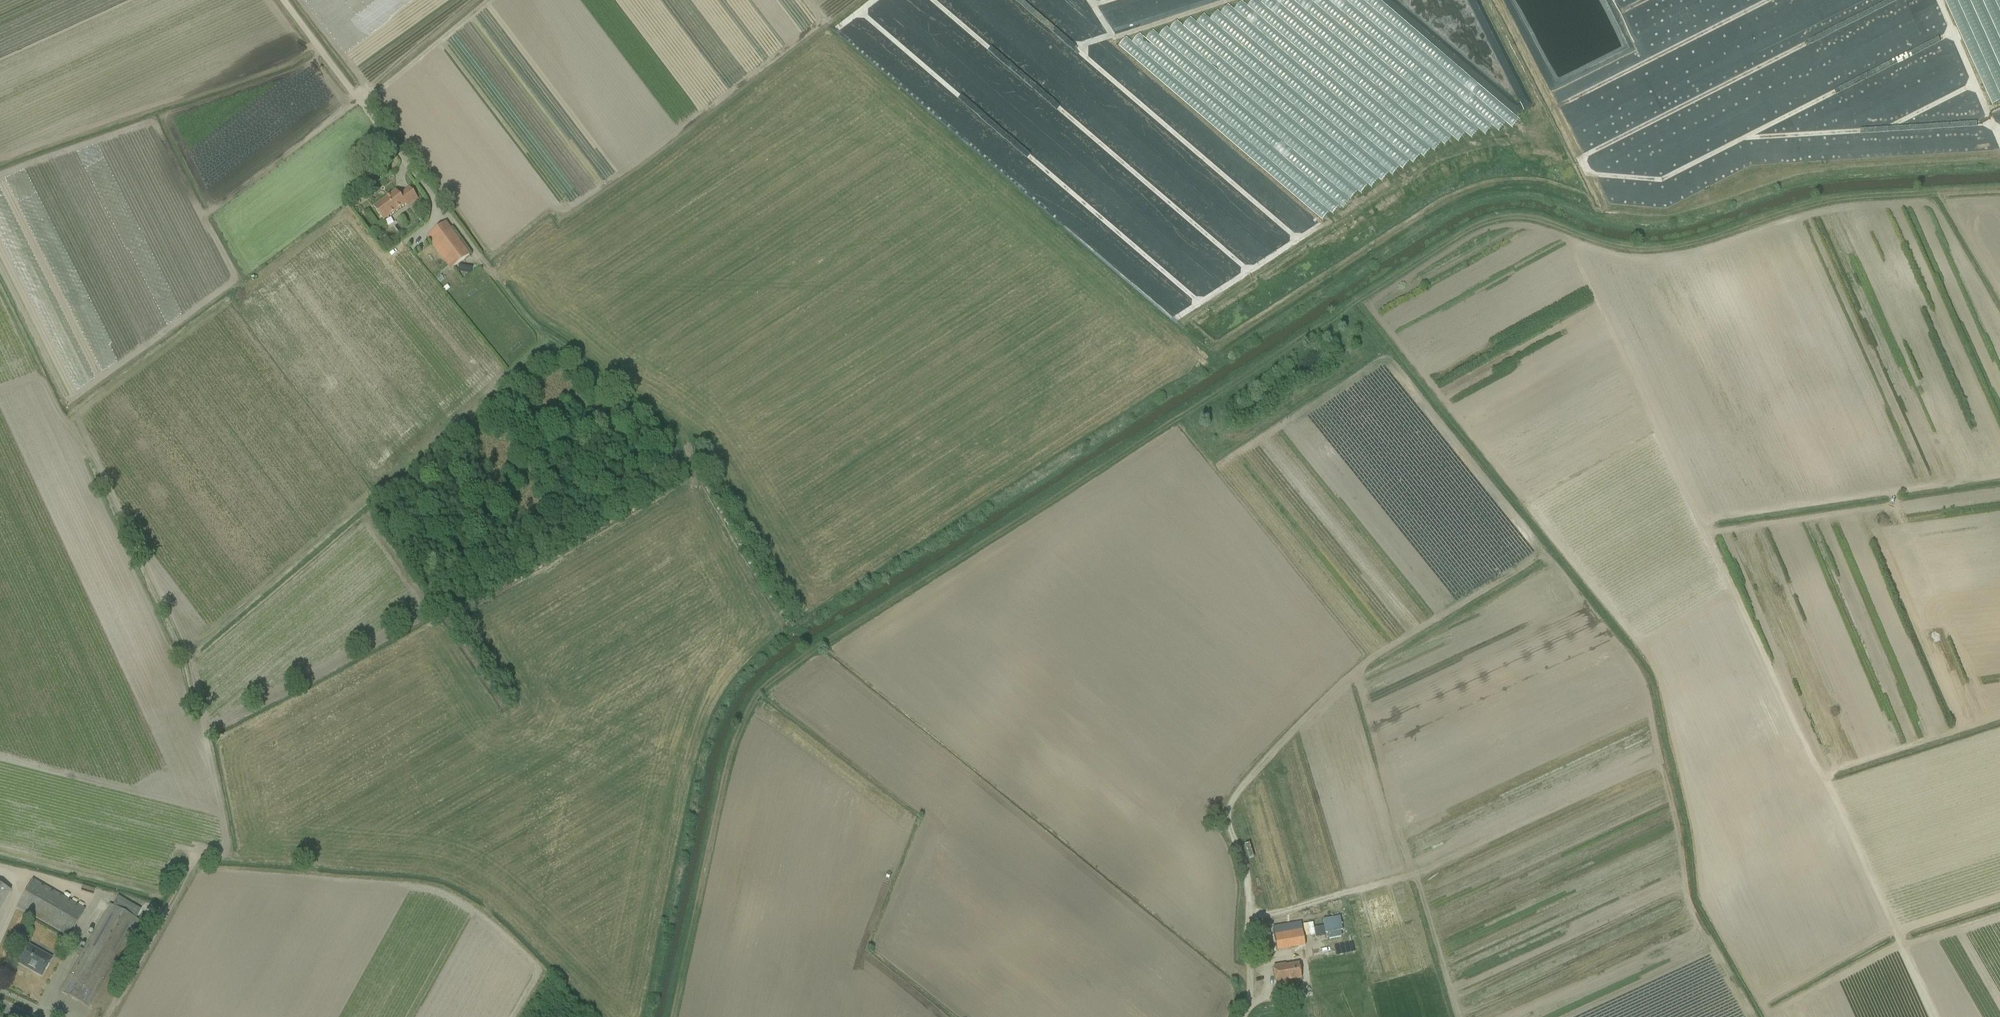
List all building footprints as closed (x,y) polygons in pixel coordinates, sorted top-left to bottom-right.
[(373,207),(379,216),(383,221),(406,205),(408,207),(410,205),(418,199),(410,188),(400,196),(396,191),(373,207)] [(469,256),(445,222),(426,237),(450,271),(469,256)] [(15,908),(68,938),(84,909),(31,880),(15,908)] [(10,891),(0,886),(0,909),(10,891)] [(89,1008),(94,1000),(138,922),(135,920),(140,909),(118,896),(112,907),(109,905),(65,983),(60,992),(89,1008)] [(1353,937),(1349,918),(1323,923),(1327,942),(1353,937)] [(1266,934),(1269,951),(1291,949),(1292,954),(1306,952),(1305,944),(1312,943),(1309,930),(1302,931),(1302,928),(1266,934)] [(1257,936),(1260,953),(1268,952),(1265,935),(1257,936)] [(41,977),(46,968),(51,959),(27,946),(22,954),(17,963),(18,961),(34,970),(33,972),(41,977)] [(1301,979),(1300,969),(1299,963),(1283,965),(1273,967),(1277,985),(1288,982),(1288,981),(1301,979)]
